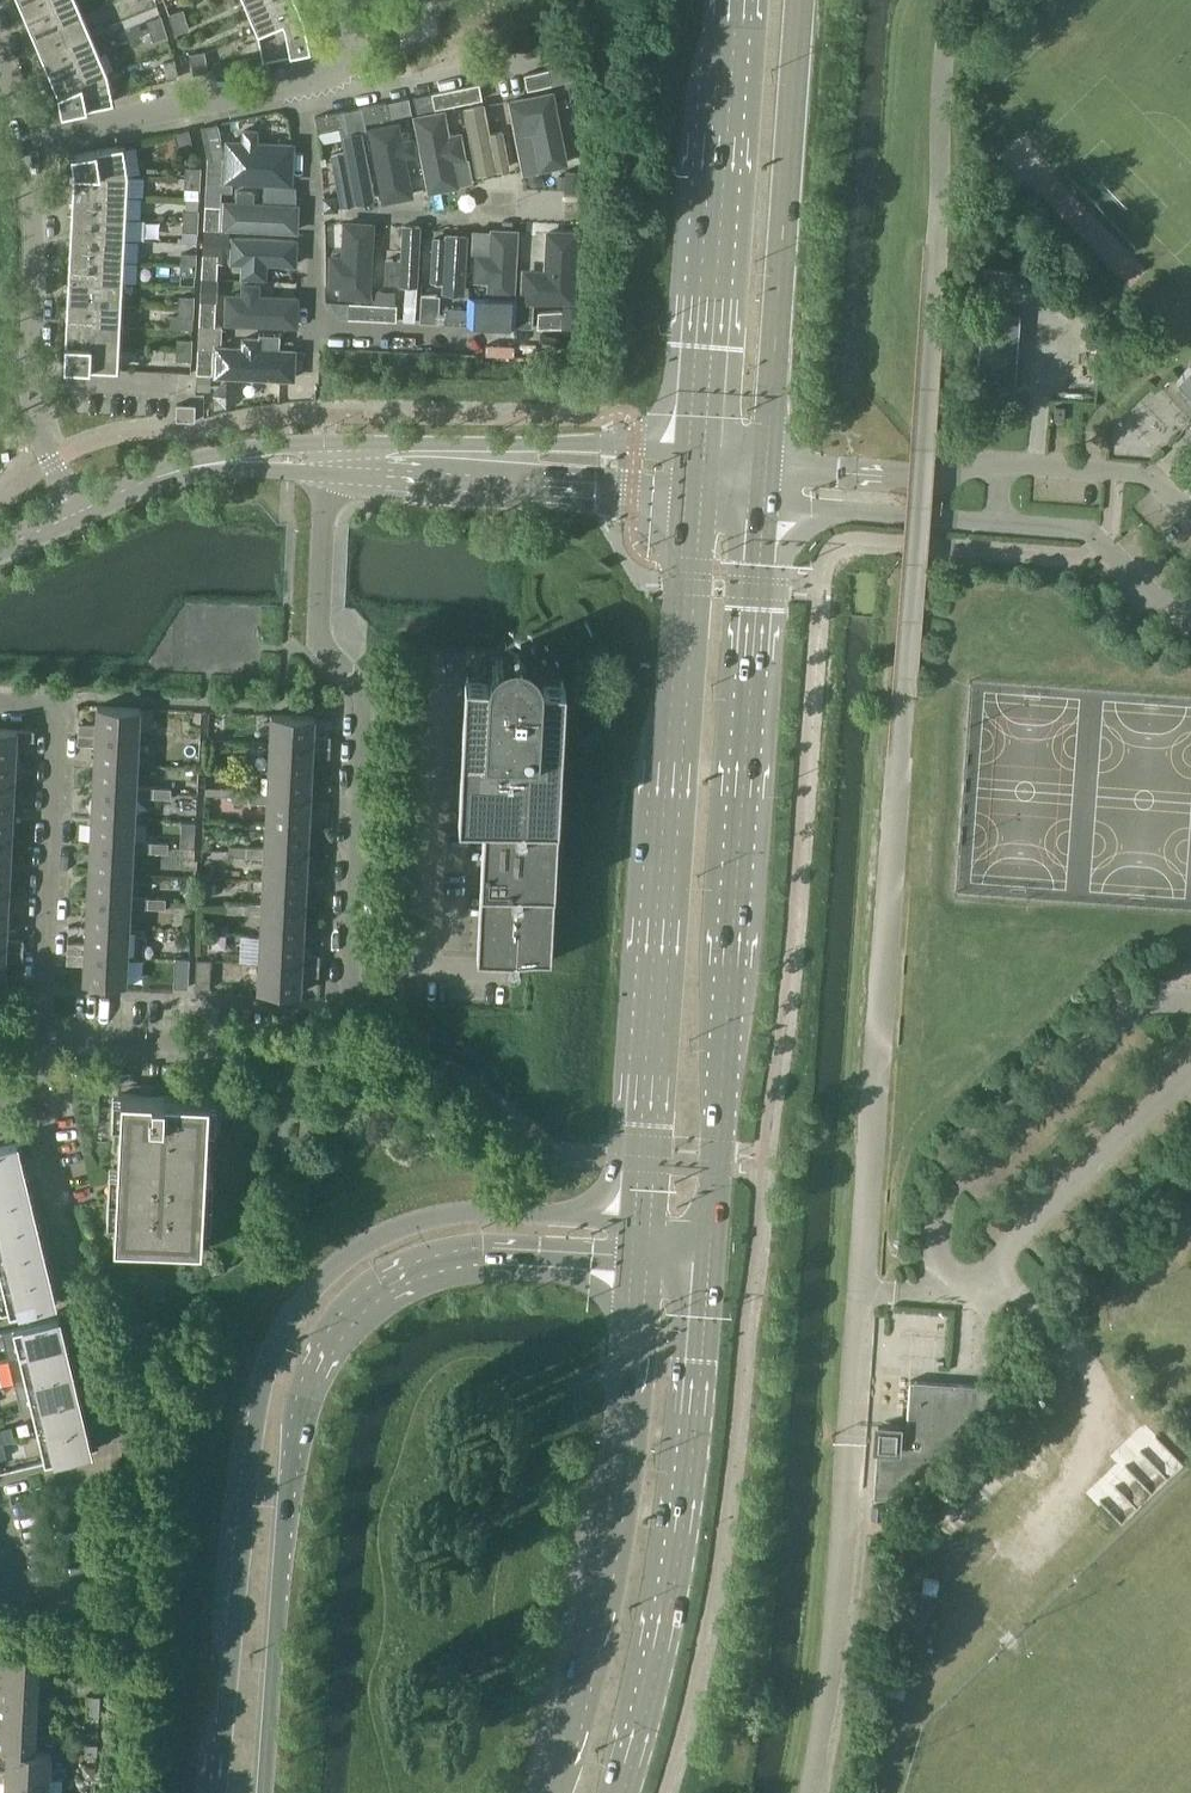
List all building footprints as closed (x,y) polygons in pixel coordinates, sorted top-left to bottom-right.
[(24,14),(57,0),(18,0),(24,14)] [(24,14),(32,34),(82,12),(77,0),(57,0),(24,14)] [(249,12),(277,0),(244,0),(249,12)] [(296,0),(277,0),(249,12),(257,32),(301,13),(296,0)] [(183,10),(169,14),(172,22),(186,18),(183,10)] [(91,32),(82,12),(32,34),(41,53),(91,32)] [(304,19),(301,13),(257,32),(258,33),(263,60),(311,50),(305,24),(304,19)] [(151,32),(164,27),(161,17),(148,21),(151,32)] [(186,18),(172,22),(175,33),(189,29),(186,18)] [(153,40),(167,36),(164,27),(151,32),(153,40)] [(99,52),(91,32),(41,53),(49,73),(99,52)] [(205,51),(190,54),(194,74),(208,71),(205,51)] [(49,73),(58,93),(108,73),(106,69),(99,52),(49,73)] [(168,79),(178,77),(174,60),(165,62),(168,79)] [(574,80),(571,65),(549,69),(552,85),(565,82),(574,80)] [(552,85),(549,69),(524,74),(527,89),(552,85)] [(113,101),(108,73),(58,93),(62,112),(113,101)] [(480,83),(456,88),(459,103),(483,99),(480,83)] [(459,103),(456,88),(432,92),(435,108),(459,103)] [(553,94),(515,100),(518,119),(531,117),(538,160),(564,156),(553,94)] [(390,117),(387,101),(362,106),(365,122),(390,117)] [(491,104),(466,110),(481,174),(505,169),(491,104)] [(344,127),(365,122),(362,106),(315,116),(319,132),(344,127)] [(443,113),(420,117),(433,189),(456,185),(443,113)] [(390,194),(413,190),(400,122),(377,126),(390,194)] [(206,182),(223,183),(224,158),(223,158),(223,149),(218,123),(201,127),(207,158),(206,182)] [(192,144),(189,129),(175,132),(178,147),(192,144)] [(330,137),(339,194),(368,189),(359,132),(330,137)] [(245,178),(291,179),(292,154),(252,153),(252,136),(241,136),(240,154),(229,153),(229,178),(245,178)] [(71,154),(74,173),(128,175),(124,145),(71,154)] [(186,168),(186,176),(201,176),(201,169),(186,168)] [(127,196),(128,175),(74,173),(73,193),(127,196)] [(583,175),(565,174),(564,193),(582,194),(583,175)] [(201,176),(186,176),(185,187),(200,188),(201,176)] [(222,191),(223,183),(206,182),(204,231),(205,231),(220,231),(220,230),(222,191)] [(232,191),(233,183),(223,183),(222,191),(232,191)] [(127,196),(73,193),(72,215),(126,217),(127,196)] [(337,204),(331,198),(324,198),(324,199),(324,210),(337,210),(337,204)] [(199,200),(186,200),(186,211),(199,211),(199,200)] [(230,228),(296,228),(297,201),(230,201),(230,228)] [(184,210),(184,220),(198,221),(199,211),(186,211),(184,210)] [(125,239),(126,217),(72,215),(71,236),(125,239)] [(198,231),(198,221),(184,220),(183,230),(198,231)] [(516,288),(520,225),(499,224),(497,243),(483,242),(482,262),(498,263),(496,287),(516,288)] [(571,283),(574,225),(550,224),(548,275),(524,274),(523,297),(541,298),(545,298),(571,299),(571,283)] [(422,287),(421,228),(401,228),(402,287),(410,287),(422,287)] [(345,229),(342,288),(373,289),(375,231),(345,229)] [(218,261),(228,261),(230,231),(220,230),(220,231),(205,231),(203,253),(219,254),(218,261)] [(467,303),(468,231),(448,231),(447,303),(467,303)] [(292,268),(292,254),(293,234),(231,232),(230,265),(292,268)] [(71,236),(70,258),(124,260),(125,239),(71,236)] [(203,253),(202,278),(217,279),(219,254),(203,253)] [(183,254),(182,263),(196,264),(197,255),(183,254)] [(123,282),(124,260),(70,258),(69,279),(123,282)] [(196,264),(182,263),(181,274),(196,275),(196,264)] [(220,279),(217,279),(202,278),(200,325),(215,326),(217,301),(219,301),(220,279)] [(123,282),(69,279),(68,301),(122,303),(123,282)] [(225,319),(241,319),(286,321),(288,285),(227,282),(225,319)] [(518,293),(517,293),(499,292),(497,326),(515,327),(517,304),(518,293)] [(440,296),(422,295),(421,322),(439,323),(440,296)] [(180,297),(180,307),(194,307),(195,298),(180,297)] [(121,325),(122,303),(68,301),(67,322),(121,325)] [(348,319),(372,320),(373,304),(349,303),(348,319)] [(373,304),(372,320),(373,320),(397,321),(397,305),(373,304)] [(517,304),(515,327),(533,328),(534,305),(517,304)] [(194,317),(194,307),(180,307),(179,316),(194,317)] [(581,308),(565,307),(564,314),(563,329),(580,330),(581,308)] [(444,323),(467,324),(468,309),(445,308),(444,323)] [(468,309),(467,324),(492,326),(493,310),(468,309)] [(564,314),(539,312),(538,328),(563,329),(564,314)] [(1021,314),(983,312),(977,387),(1015,390),(1021,314)] [(170,316),(170,327),(194,328),(194,317),(179,316),(170,316)] [(121,325),(67,322),(66,343),(120,346),(121,325)] [(200,325),(197,373),(213,374),(214,349),(222,349),(223,327),(215,327),(215,326),(200,325)] [(232,329),(231,365),(291,366),(291,329),(248,329),(232,329)] [(178,340),(177,350),(192,350),(193,340),(178,340)] [(118,370),(120,346),(66,343),(65,367),(118,370)] [(192,361),(192,350),(177,350),(177,360),(192,361)] [(1190,394),(1190,366),(1177,380),(1190,394)] [(208,375),(198,375),(198,390),(207,390),(208,375)] [(196,405),(177,405),(177,421),(196,421),(196,405)] [(1065,421),(1066,407),(1056,406),(1055,421),(1065,421)] [(497,958),(552,961),(566,680),(543,679),(543,678),(543,675),(542,671),(539,665),(536,659),(531,655),(527,652),(522,651),(517,650),(511,650),(505,652),(501,654),(497,657),(493,662),(490,666),(489,672),(488,676),(465,675),(459,799),(458,818),(484,819),(477,957),(497,958)] [(139,736),(140,709),(97,706),(96,725),(79,724),(79,733),(139,736)] [(272,715),(270,743),(331,746),(331,736),(314,735),(315,717),(272,715)] [(16,757),(17,740),(34,740),(35,731),(0,729),(0,757),(16,757)] [(138,763),(139,736),(79,733),(78,744),(96,745),(95,761),(138,763)] [(330,757),(331,746),(270,743),(269,770),(312,772),(313,756),(330,757)] [(16,757),(0,757),(0,784),(15,785),(16,757)] [(136,791),(137,786),(138,763),(95,761),(93,789),(136,791)] [(311,799),(312,772),(269,770),(268,793),(250,792),(250,802),(267,803),(268,797),(311,799)] [(13,812),(15,785),(0,784),(0,811),(13,812)] [(136,791),(93,789),(92,816),(135,818),(136,796),(154,797),(154,787),(137,786),(136,791)] [(172,788),(154,787),(154,797),(171,798),(172,788)] [(232,801),(250,802),(250,792),(233,791),(232,801)] [(268,797),(267,803),(266,824),(309,827),(311,799),(268,797)] [(13,812),(0,811),(0,838),(12,839),(13,812)] [(91,843),(134,845),(134,841),(135,818),(92,816),(91,843)] [(308,854),(309,827),(266,824),(265,847),(248,847),(247,856),(265,857),(265,852),(308,854)] [(11,867),(12,839),(0,838),(0,866),(11,867)] [(134,845),(91,843),(89,870),(132,872),(133,851),(151,852),(151,842),(134,841),(134,845)] [(169,843),(151,842),(151,852),(168,852),(169,843)] [(230,855),(247,856),(248,847),(230,846),(230,855)] [(265,852),(265,857),(263,879),(307,881),(308,854),(265,852)] [(11,867),(0,866),(0,894),(9,895),(11,867)] [(131,901),(131,897),(132,872),(89,870),(88,899),(131,901)] [(305,909),(307,881),(263,879),(262,903),(245,902),(244,912),(262,913),(262,907),(305,909)] [(8,922),(9,895),(0,894),(0,921),(8,922)] [(131,901),(88,899),(87,926),(129,928),(130,906),(148,907),(149,898),(131,897),(131,901)] [(166,898),(149,898),(148,907),(166,908),(166,898)] [(227,911),(244,912),(245,902),(227,902),(227,911)] [(262,913),(261,935),(304,937),(305,909),(262,907),(262,913)] [(24,950),(24,941),(7,940),(8,922),(0,921),(0,949),(24,950)] [(129,928),(87,926),(86,943),(68,943),(68,952),(128,955),(129,928)] [(261,935),(259,962),(320,965),(320,955),(303,955),(304,937),(261,935)] [(24,950),(0,949),(0,978),(5,978),(6,960),(23,961),(24,950)] [(127,984),(128,955),(68,952),(67,963),(85,964),(84,982),(127,984)] [(175,987),(188,987),(190,959),(176,958),(175,987)] [(211,960),(198,960),(196,988),(210,988),(211,960)] [(319,976),(320,965),(259,962),(258,991),(301,993),(302,975),(319,976)] [(209,1097),(121,1093),(114,1241),(202,1246),(209,1097)] [(24,1171),(17,1143),(0,1147),(0,1177),(24,1171)] [(30,1198),(24,1171),(0,1177),(0,1205),(30,1198)] [(30,1198),(0,1205),(0,1233),(37,1224),(30,1198)] [(0,1233),(0,1260),(43,1250),(37,1224),(0,1233)] [(4,1287),(11,1285),(50,1276),(43,1250),(0,1260),(0,1288),(4,1287)] [(52,1285),(50,1276),(11,1285),(4,1287),(11,1314),(56,1303),(52,1285)] [(8,1358),(20,1355),(20,1356),(66,1345),(59,1318),(2,1332),(8,1358)] [(66,1345),(20,1356),(20,1355),(8,1358),(15,1384),(26,1382),(72,1371),(66,1345)] [(78,1397),(72,1371),(26,1382),(33,1409),(78,1397)] [(897,1434),(884,1433),(883,1446),(878,1446),(874,1498),(892,1499),(1006,1388),(1006,1387),(911,1381),(908,1424),(897,1423),(897,1434)] [(85,1424),(78,1397),(33,1409),(39,1435),(85,1424)] [(91,1450),(85,1424),(39,1435),(46,1462),(91,1450)] [(38,1678),(39,1654),(0,1652),(0,1676),(38,1678)] [(103,1652),(91,1652),(90,1662),(102,1663),(103,1652)] [(38,1678),(0,1676),(0,1701),(37,1703),(38,1678)] [(88,1705),(100,1706),(100,1696),(88,1696),(88,1705)] [(35,1727),(37,1703),(0,1701),(0,1725),(35,1727)] [(100,1716),(100,1706),(88,1705),(87,1716),(100,1716)] [(35,1727),(0,1725),(0,1751),(8,1752),(34,1753),(34,1751),(35,1727)] [(98,1745),(86,1744),(85,1755),(98,1755),(98,1745)] [(8,1752),(7,1770),(6,1774),(49,1776),(51,1752),(34,1751),(34,1753),(8,1752)] [(49,1776),(6,1774),(6,1780),(6,1792),(48,1792),(49,1776)]
